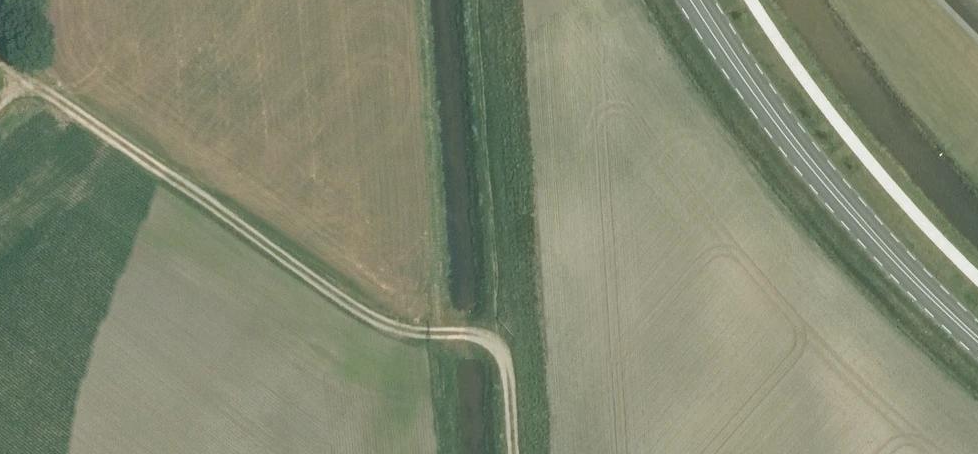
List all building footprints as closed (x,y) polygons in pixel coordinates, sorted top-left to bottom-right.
[(977,19),(977,0),(959,0),(977,19)]
